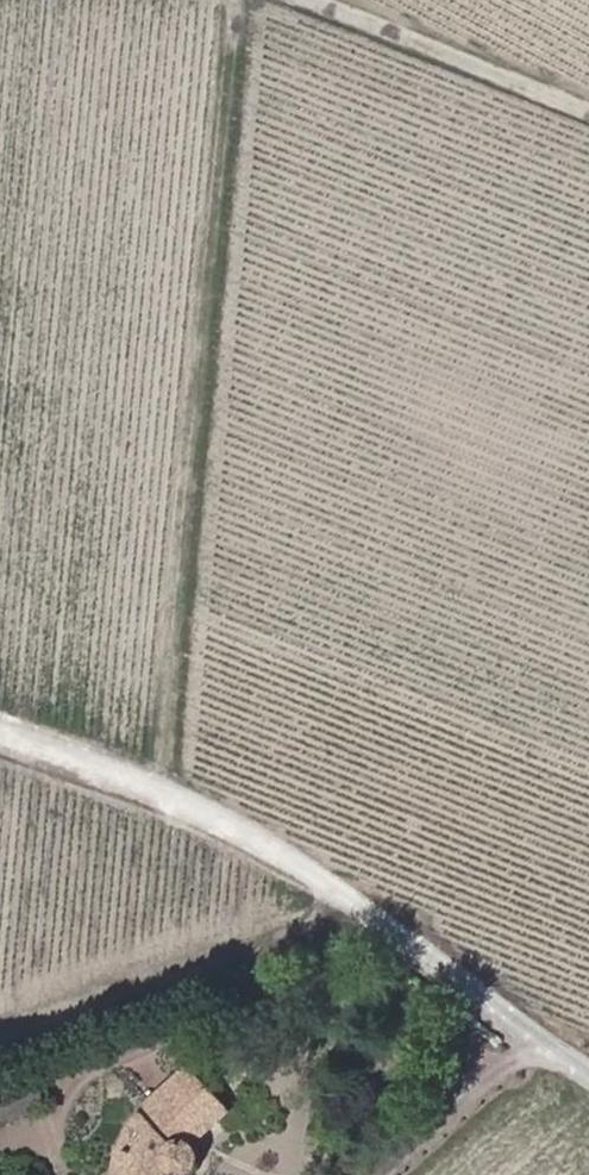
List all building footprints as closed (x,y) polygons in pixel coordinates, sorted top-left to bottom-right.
[(178,1170),(185,1171),(188,1170),(194,1168),(198,1161),(199,1153),(198,1148),(194,1144),(232,1110),(190,1063),(142,1106),(144,1109),(133,1121),(127,1132),(123,1143),(121,1143),(115,1174),(177,1174),(178,1170)]
